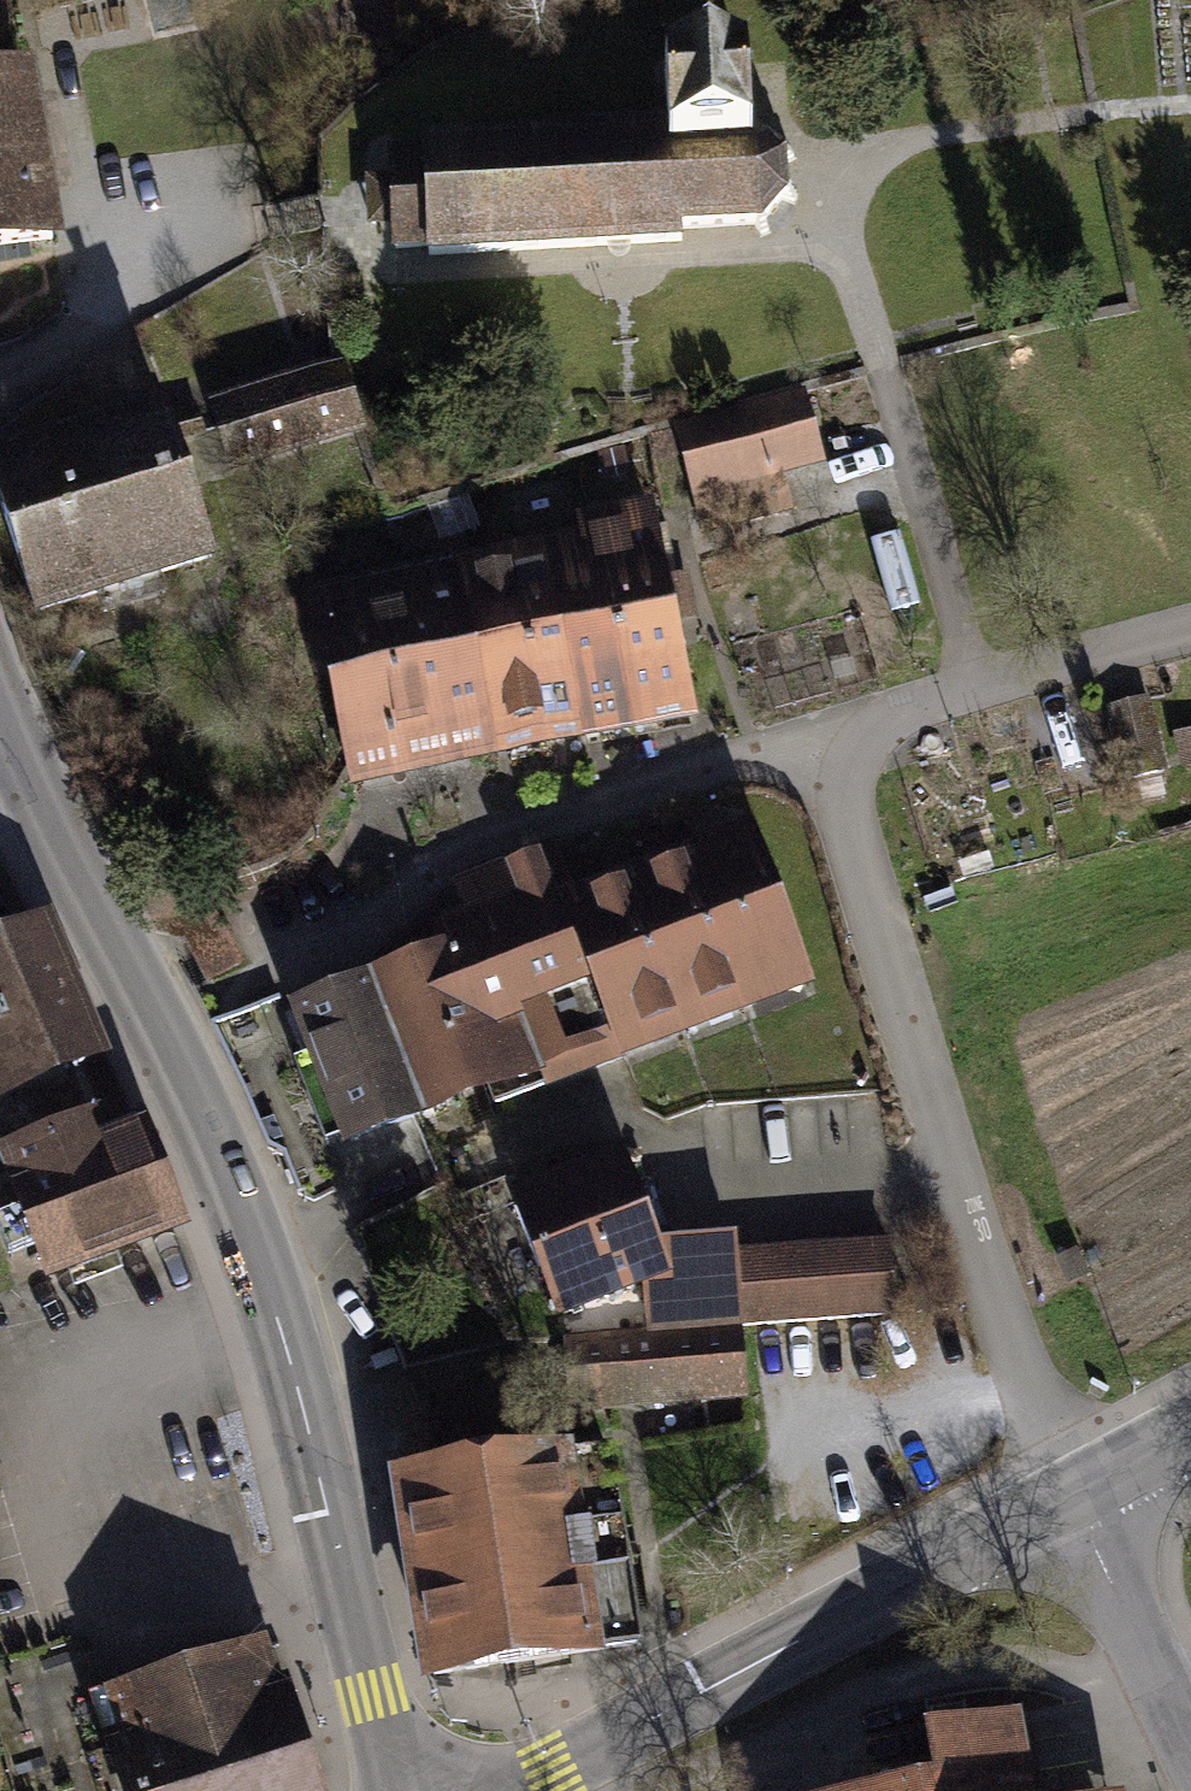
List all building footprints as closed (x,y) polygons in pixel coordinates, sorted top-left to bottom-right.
[(680,227),(753,224),(761,237),(771,232),(764,219),(780,199),(795,204),(797,194),(785,190),(783,165),(796,159),(790,148),(777,154),(752,132),(748,64),(664,67),(667,128),(422,142),(422,151),(390,153),(394,248),(428,246),(428,254),(680,240),(680,227)] [(0,76),(0,246),(52,237),(24,72),(0,76)] [(210,405),(230,467),(361,426),(342,363),(334,366),(329,349),(298,358),(303,376),(210,405)] [(802,396),(679,427),(705,527),(786,506),(777,470),(819,459),(802,396)] [(0,466),(0,504),(35,612),(210,556),(164,413),(0,466)] [(401,516),(409,550),(476,532),(469,498),(401,516)] [(581,524),(583,538),(591,537),(602,596),(563,604),(572,650),(567,651),(581,725),(634,717),(615,613),(639,608),(624,530),(632,530),(631,515),(581,524)] [(615,613),(634,717),(690,708),(654,524),(632,530),(624,530),(639,608),(615,613)] [(459,574),(485,721),(503,717),(508,738),(581,725),(567,651),(572,650),(563,604),(602,596),(591,537),(583,538),(457,564),(459,574)] [(312,602),(348,769),(355,767),(351,748),(485,721),(459,574),(312,602)] [(1146,699),(1108,708),(1126,779),(1164,769),(1146,699)] [(751,839),(691,862),(741,990),(800,967),(751,839)] [(550,850),(505,868),(577,1051),(615,1036),(616,1038),(622,1035),(573,907),(550,850)] [(691,862),(632,884),(681,1012),(741,990),(691,862)] [(577,1051),(505,868),(465,883),(487,939),(536,1064),(537,1066),(577,1051)] [(632,884),(573,907),(622,1035),(681,1012),(632,884)] [(62,994),(36,932),(0,948),(0,1020),(62,994)] [(431,1104),(536,1064),(487,939),(383,979),(431,1104)] [(431,1104),(383,979),(363,989),(411,1115),(431,1104)] [(349,1138),(411,1115),(363,989),(301,1012),(317,1055),(300,1062),(311,1092),(329,1085),(349,1138)] [(5,1091),(73,1064),(88,1057),(62,994),(0,1020),(0,1093),(5,1091)] [(48,1274),(177,1223),(141,1132),(130,1136),(118,1105),(93,1115),(73,1064),(5,1091),(28,1148),(2,1158),(48,1274)] [(623,1162),(516,1204),(557,1311),(644,1276),(650,1332),(738,1325),(733,1252),(733,1240),(656,1247),(623,1162)] [(891,1314),(886,1241),(733,1252),(738,1325),(891,1314)] [(738,1325),(650,1332),(566,1339),(571,1408),(744,1391),(738,1325)] [(404,1481),(434,1674),(636,1642),(609,1458),(601,1452),(404,1481)] [(284,1690),(269,1694),(256,1653),(194,1673),(197,1680),(124,1703),(120,1690),(91,1699),(108,1751),(113,1750),(126,1790),(316,1790),(284,1690)] [(903,1790),(1022,1790),(1009,1723),(931,1737),(939,1784),(903,1790)]
